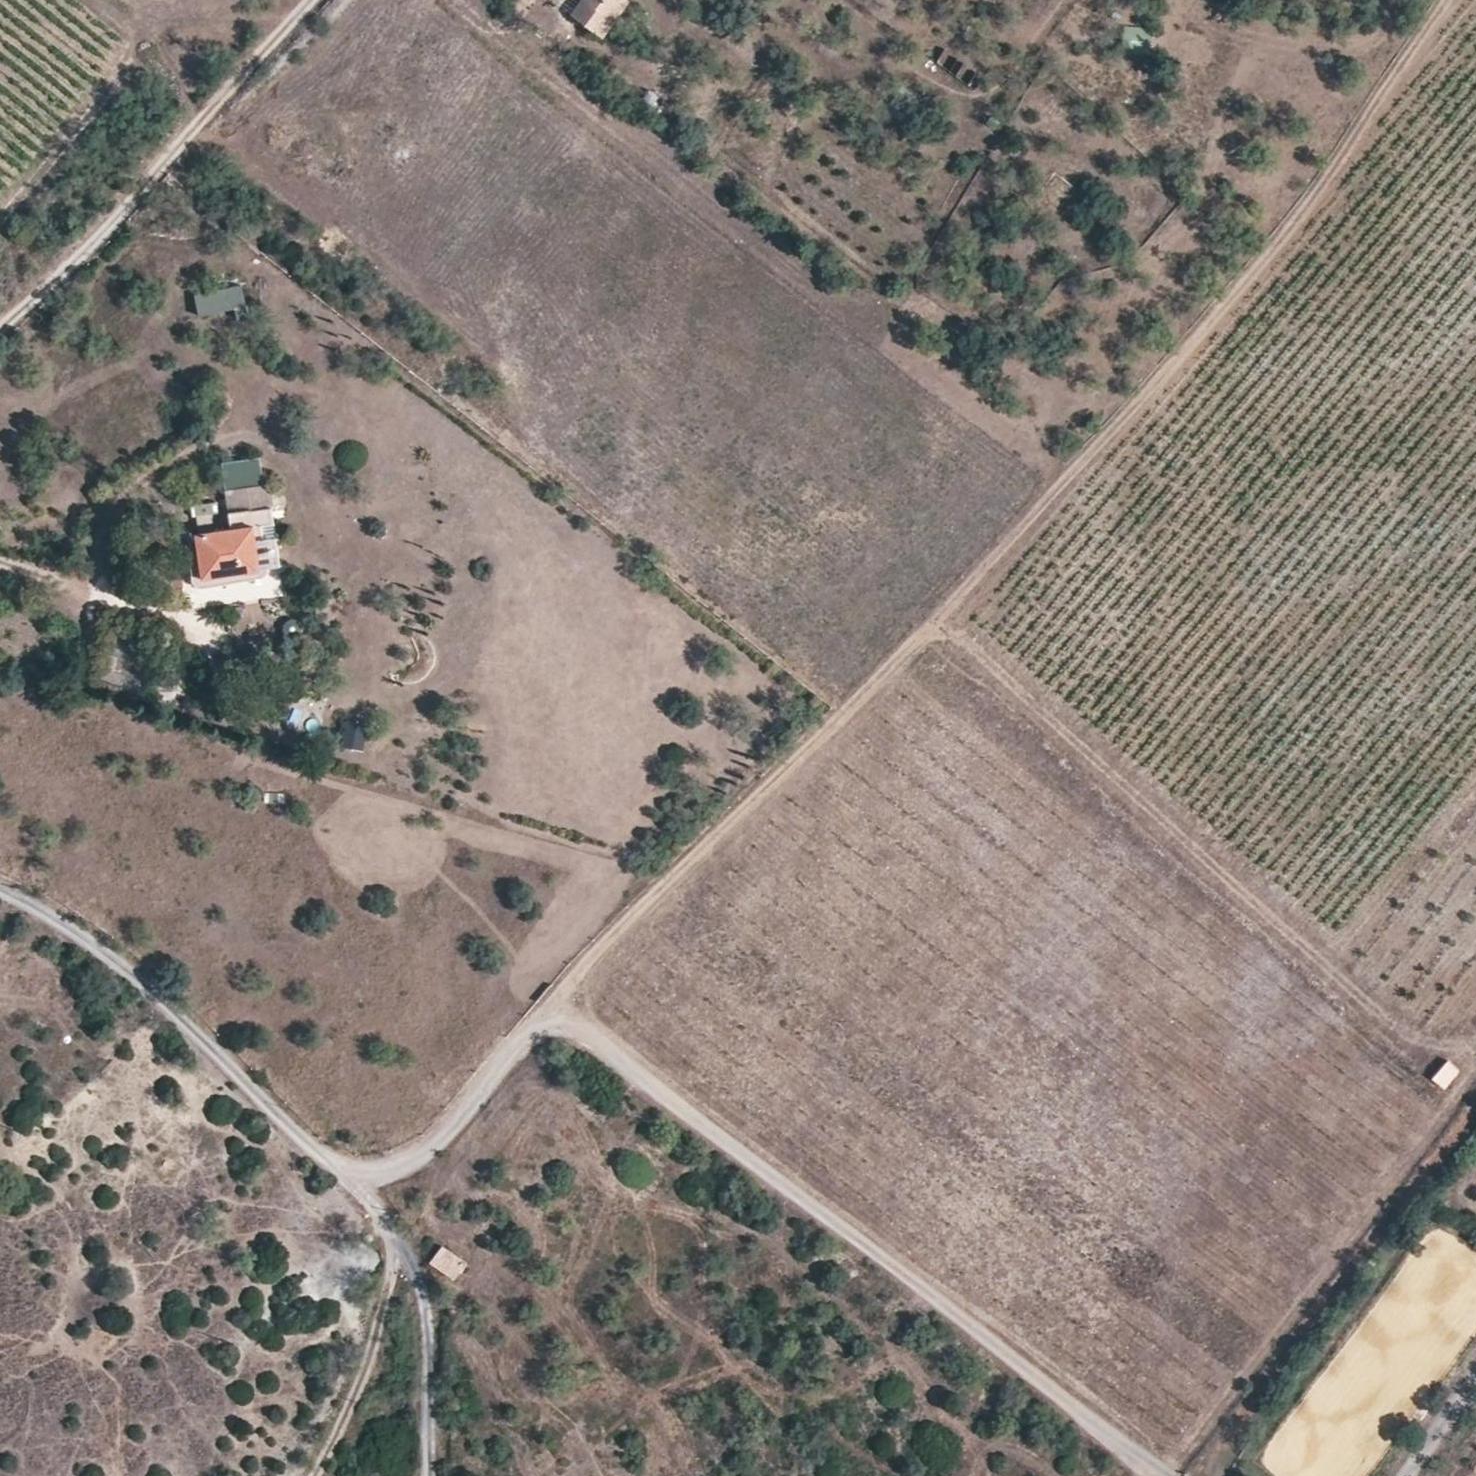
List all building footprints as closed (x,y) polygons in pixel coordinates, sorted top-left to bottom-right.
[(572,14),(600,35),(610,23),(582,1),(572,14)] [(193,294),(196,318),(245,310),(241,286),(193,294)] [(276,508),(272,484),(226,491),(229,529),(199,534),(204,578),(233,573),(258,569),(254,512),(276,508)] [(193,508),(197,525),(218,520),(214,503),(193,508)] [(342,749),(363,750),(364,723),(343,722),(342,749)] [(1445,1086),(1458,1070),(1448,1061),(1434,1076),(1445,1086)] [(430,1261),(453,1280),(465,1263),(442,1245),(430,1261)]
